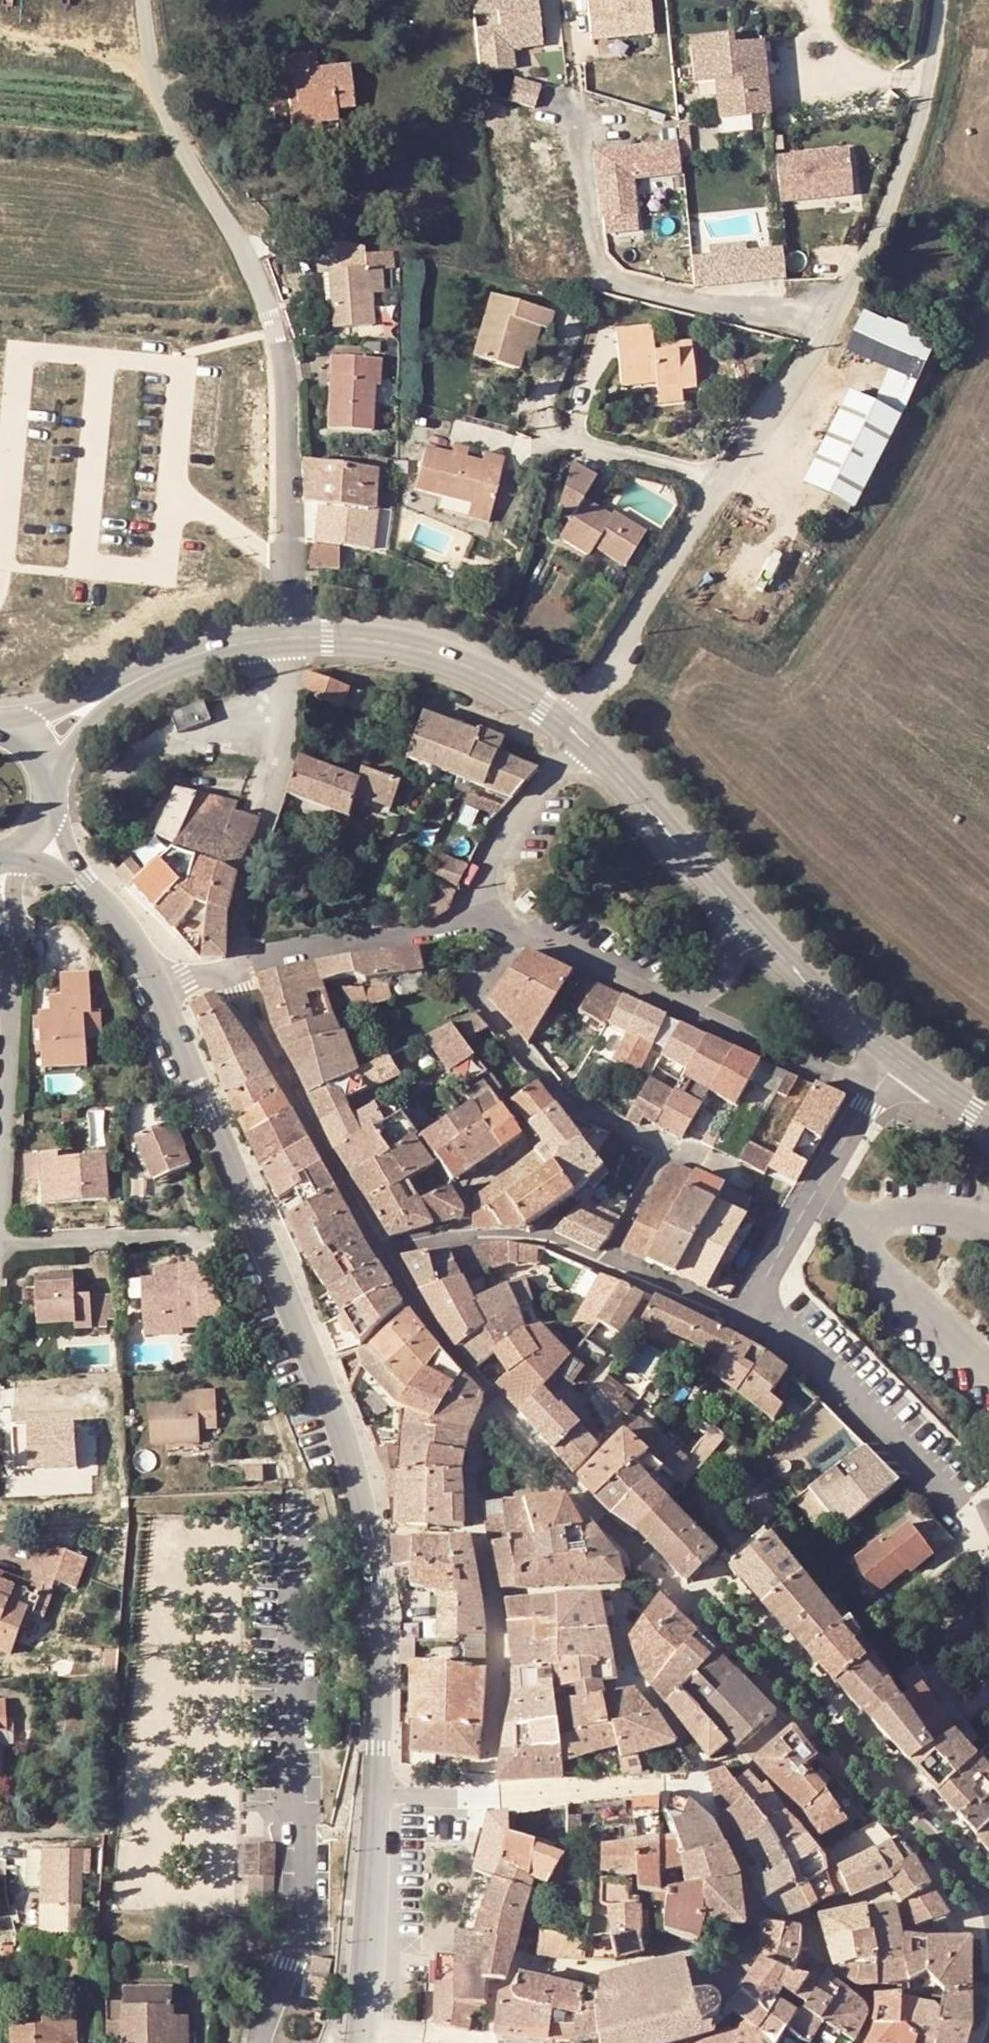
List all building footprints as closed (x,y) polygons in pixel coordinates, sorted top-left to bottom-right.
[(475,18),(499,15),(501,30),(477,33),(482,76),(516,71),(513,51),(544,47),(538,2),(503,7),(502,0),(473,0),(475,18)] [(584,0),(589,42),(651,35),(647,0),(585,0),(584,0)] [(769,110),(762,41),(733,44),(731,34),(689,38),(693,83),(715,81),(719,116),(769,110)] [(283,56),(283,70),(291,70),(292,92),(287,93),(288,124),(326,124),(325,115),(337,114),(337,107),(352,106),(349,66),(315,67),(315,56),(283,56)] [(543,90),(518,82),(511,103),(536,111),(543,90)] [(600,219),(637,215),(633,179),(681,174),(678,144),(593,153),(600,219)] [(851,196),(847,152),(774,159),(779,204),(851,196)] [(639,230),(637,215),(600,219),(602,234),(639,230)] [(708,257),(690,259),(693,289),(784,280),(781,250),(745,254),(744,245),(707,249),(708,257)] [(364,256),(365,272),(379,270),(394,268),(393,253),(364,256)] [(381,297),(379,270),(365,272),(331,276),(330,278),(333,311),(334,326),(335,332),(375,331),(373,297),(381,297)] [(326,312),(333,311),(330,278),(323,278),(326,312)] [(521,357),(529,328),(539,331),(545,333),(550,314),(491,297),(472,362),(516,375),(521,357)] [(897,418),(928,351),(907,341),(902,353),(878,340),(883,330),(860,319),(844,357),(888,377),(875,407),(897,418)] [(878,340),(902,353),(907,341),(910,335),(886,325),(883,330),(878,340)] [(531,360),(539,331),(529,328),(521,357),(531,360)] [(659,388),(659,398),(683,396),(698,395),(697,350),(668,352),(669,362),(657,362),(657,332),(621,334),(623,390),(659,388)] [(340,397),(331,397),(331,434),(372,434),(372,389),(380,389),(380,364),(341,364),(340,397)] [(340,397),(341,364),(332,364),(331,397),(340,397)] [(897,418),(875,407),(850,394),(804,485),(854,510),(897,418)] [(660,410),(683,409),(683,396),(659,398),(660,410)] [(451,449),(448,461),(465,466),(468,454),(451,449)] [(448,461),(423,455),(412,497),(468,512),(471,498),(493,502),(501,474),(480,469),(465,466),(448,461)] [(483,457),(480,469),(501,474),(503,463),(483,457)] [(372,471),(304,463),(304,506),(318,509),(358,514),(366,514),(370,515),(372,471)] [(595,478),(571,464),(570,467),(555,514),(569,521),(559,537),(588,556),(594,548),(623,567),(645,532),(613,513),(611,516),(583,499),(595,478)] [(487,530),(493,502),(471,498),(468,512),(465,524),(487,530)] [(366,514),(358,514),(318,509),(315,549),(336,550),(361,554),(366,514)] [(335,574),(336,550),(315,549),(302,548),(302,573),(335,574)] [(343,707),(349,690),(307,675),(305,697),(342,711),(343,707)] [(372,717),(378,700),(349,690),(343,707),(372,717)] [(479,736),(424,717),(408,759),(440,772),(449,746),(471,756),(479,736)] [(498,756),(503,743),(503,742),(482,734),(480,737),(476,747),(498,756)] [(476,747),(480,737),(479,736),(471,756),(449,746),(440,772),(512,799),(538,772),(498,756),(476,747)] [(350,820),(353,810),(356,798),(389,810),(391,810),(401,783),(398,782),(362,770),(358,784),(297,761),(285,797),(304,804),(330,813),(350,820)] [(156,836),(174,844),(182,825),(195,794),(176,790),(156,836)] [(182,825),(205,831),(195,859),(196,860),(209,864),(235,878),(250,846),(259,820),(234,814),(237,805),(195,794),(182,825)] [(472,807),(476,797),(469,794),(465,804),(472,807)] [(494,818),(498,813),(503,808),(485,800),(476,797),(472,807),(481,811),(481,818),(479,822),(488,827),(491,822),(494,818)] [(389,810),(356,798),(353,810),(398,825),(401,819),(388,814),(389,810)] [(330,813),(304,804),(301,811),(303,816),(324,823),(328,820),(330,813)] [(195,859),(205,831),(182,825),(174,844),(171,852),(195,859)] [(171,852),(170,854),(144,877),(132,886),(155,912),(179,887),(187,890),(196,860),(195,859),(171,852)] [(429,886),(454,891),(467,867),(436,854),(429,867),(426,884),(429,886)] [(196,909),(208,912),(226,916),(235,878),(209,864),(196,860),(187,890),(179,887),(155,912),(174,933),(196,909)] [(129,867),(119,879),(132,886),(144,877),(127,864),(126,866),(129,867)] [(126,866),(116,876),(119,879),(129,867),(126,866)] [(132,886),(119,879),(116,876),(115,877),(130,888),(132,886)] [(419,883),(416,884),(418,901),(428,899),(429,886),(426,884),(419,883)] [(454,891),(429,886),(428,899),(428,921),(433,920),(447,912),(454,891)] [(204,946),(202,963),(225,960),(226,916),(208,912),(204,946)] [(202,963),(204,946),(194,943),(192,952),(202,963)] [(417,947),(350,959),(315,963),(322,985),(343,980),(355,979),(366,983),(423,972),(419,957),(418,952),(417,947)] [(528,1045),(552,1006),(568,980),(572,974),(525,951),(489,999),(528,1045)] [(322,985),(315,963),(293,967),(258,978),(258,982),(261,994),(271,1026),(277,1037),(333,1019),(322,985)] [(573,983),(568,980),(552,1006),(556,1009),(573,983)] [(612,1012),(621,997),(593,984),(578,1012),(604,1027),(612,1012)] [(389,987),(365,990),(368,1008),(392,1001),(389,987)] [(341,990),(351,1013),(368,1008),(365,990),(364,989),(341,990)] [(89,997),(61,999),(63,1013),(51,1014),(39,1015),(43,1075),(46,1075),(45,1069),(85,1067),(83,1014),(90,1014),(89,997)] [(199,1025),(224,1011),(213,997),(192,1008),(199,1025)] [(51,1014),(63,1013),(61,999),(50,999),(51,1014)] [(653,1012),(641,1006),(612,1061),(639,1074),(668,1019),(653,1012)] [(209,1044),(219,1075),(220,1077),(237,1063),(256,1056),(244,1038),(235,1025),(224,1011),(199,1025),(209,1044)] [(604,1027),(604,1028),(611,1031),(618,1015),(612,1012),(604,1027)] [(489,1030),(476,1016),(457,1025),(468,1040),(489,1030)] [(313,1045),(339,1038),(333,1019),(277,1037),(285,1053),(313,1045)] [(686,1043),(693,1031),(681,1025),(674,1036),(686,1043)] [(462,1064),(475,1057),(453,1028),(427,1040),(438,1057),(438,1058),(443,1066),(444,1065),(449,1071),(462,1064)] [(345,1037),(339,1038),(313,1045),(318,1069),(297,1074),(307,1097),(358,1073),(345,1037)] [(313,1045),(285,1053),(297,1074),(318,1069),(313,1045)] [(237,1063),(220,1077),(229,1100),(270,1079),(256,1056),(237,1063)] [(358,1073),(367,1092),(400,1075),(389,1058),(358,1073)] [(28,1062),(28,1078),(36,1078),(36,1062),(28,1062)] [(762,1062),(751,1081),(787,1098),(799,1078),(787,1073),(775,1067),(762,1062)] [(670,1072),(658,1065),(650,1079),(662,1087),(670,1072)] [(367,1092),(358,1073),(307,1097),(317,1117),(344,1103),(367,1092)] [(238,1120),(281,1097),(270,1079),(229,1100),(238,1120)] [(631,1112),(642,1119),(655,1126),(674,1094),(662,1087),(650,1079),(631,1112)] [(465,1094),(473,1105),(492,1092),(484,1082),(477,1086),(465,1094)] [(537,1086),(513,1103),(532,1130),(557,1111),(537,1086)] [(492,1092),(473,1105),(461,1112),(440,1128),(472,1170),(503,1149),(485,1121),(503,1109),(492,1092)] [(674,1094),(655,1126),(681,1140),(683,1136),(700,1109),(674,1094)] [(247,1141),(291,1115),(281,1097),(238,1120),(248,1140),(247,1140),(247,1141)] [(353,1119),(348,1110),(320,1124),(335,1154),(374,1130),(383,1125),(369,1099),(368,1099),(373,1108),(353,1119)] [(373,1108),(368,1099),(348,1110),(353,1119),(373,1108)] [(344,1103),(317,1117),(320,1124),(348,1110),(344,1103)] [(416,1143),(422,1139),(440,1128),(419,1103),(417,1103),(383,1125),(374,1130),(386,1150),(348,1173),(352,1180),(392,1155),(398,1151),(409,1142),(412,1141),(416,1143)] [(503,1149),(523,1136),(503,1109),(485,1121),(503,1149)] [(545,1145),(557,1160),(582,1142),(565,1121),(557,1111),(532,1130),(545,1145)] [(626,1120),(638,1126),(642,1119),(631,1112),(626,1120)] [(263,1171),(308,1145),(291,1115),(247,1141),(263,1171)] [(565,1121),(582,1142),(591,1133),(596,1128),(570,1117),(565,1121)] [(187,1170),(170,1124),(136,1138),(154,1184),(187,1170)] [(170,1124),(187,1170),(190,1169),(171,1124),(170,1124)] [(433,1155),(452,1182),(472,1170),(440,1128),(422,1139),(433,1155)] [(374,1130),(335,1154),(348,1173),(386,1150),(374,1130)] [(601,1146),(591,1133),(582,1142),(593,1156),(601,1146)] [(433,1155),(422,1139),(416,1143),(427,1159),(433,1155)] [(392,1155),(406,1182),(406,1184),(433,1167),(427,1159),(416,1143),(412,1141),(409,1142),(398,1151),(392,1155)] [(593,1156),(582,1142),(557,1160),(559,1162),(554,1165),(555,1167),(575,1195),(603,1169),(593,1156)] [(776,1155),(748,1143),(738,1160),(765,1173),(776,1155)] [(295,1191),(292,1183),(320,1166),(308,1145),(263,1171),(278,1201),(294,1191),(295,1191)] [(536,1153),(550,1170),(555,1167),(554,1165),(559,1162),(557,1160),(545,1145),(536,1153)] [(42,1154),(25,1155),(26,1180),(43,1180),(44,1194),(59,1193),(59,1204),(107,1201),(104,1157),(58,1160),(58,1153),(42,1154)] [(550,1170),(536,1153),(514,1170),(473,1199),(472,1201),(477,1216),(477,1217),(488,1210),(489,1211),(507,1199),(550,1170)] [(369,1204),(406,1182),(392,1155),(352,1180),(369,1204)] [(334,1191),(320,1166),(292,1183),(295,1191),(294,1191),(299,1200),(300,1200),(305,1209),(334,1191)] [(666,1229),(697,1174),(678,1166),(676,1166),(674,1166),(671,1166),(669,1167),(667,1168),(666,1169),(620,1249),(648,1262),(666,1229)] [(575,1195),(555,1167),(550,1170),(507,1199),(527,1228),(556,1208),(575,1195)] [(666,1229),(691,1244),(714,1202),(723,1186),(697,1174),(666,1229)] [(430,1227),(418,1204),(406,1184),(406,1182),(369,1204),(375,1215),(383,1227),(390,1239),(430,1227)] [(751,1198),(723,1186),(714,1202),(745,1217),(755,1200),(751,1198)] [(449,1190),(418,1204),(430,1227),(457,1220),(461,1217),(463,1214),(463,1210),(450,1190),(449,1190)] [(347,1215),(334,1191),(305,1209),(300,1200),(299,1200),(303,1208),(287,1218),(298,1241),(297,1241),(310,1263),(329,1252),(318,1232),(347,1215)] [(44,1194),(44,1205),(59,1204),(59,1193),(44,1194)] [(474,1218),(472,1231),(526,1229),(527,1228),(507,1199),(489,1211),(488,1210),(477,1217),(477,1216),(474,1218)] [(299,1200),(282,1210),(287,1218),(303,1208),(299,1200)] [(674,1274),(706,1289),(718,1268),(746,1218),(745,1217),(714,1202),(691,1244),(674,1274)] [(287,1218),(282,1210),(278,1213),(304,1267),(310,1263),(297,1241),(298,1241),(287,1218)] [(335,1263),(364,1246),(347,1215),(318,1232),(329,1252),(335,1263)] [(602,1249),(605,1247),(611,1235),(571,1215),(555,1232),(595,1252),(602,1249)] [(727,1272),(754,1222),(746,1218),(718,1268),(727,1272)] [(666,1229),(648,1262),(674,1274),(691,1244),(666,1229)] [(507,1262),(506,1244),(489,1245),(490,1272),(508,1267),(507,1262)] [(515,1245),(506,1244),(507,1262),(516,1262),(515,1245)] [(490,1272),(489,1245),(450,1251),(462,1280),(490,1272)] [(521,1246),(515,1245),(516,1262),(519,1262),(535,1266),(536,1248),(521,1246)] [(317,1274),(329,1295),(377,1266),(364,1246),(335,1263),(329,1252),(310,1263),(317,1274)] [(428,1255),(437,1289),(462,1280),(450,1251),(428,1255)] [(437,1289),(428,1255),(402,1259),(421,1293),(437,1289)] [(309,1279),(317,1274),(310,1263),(304,1267),(309,1279)] [(391,1289),(377,1266),(329,1295),(342,1317),(391,1289)] [(157,1282),(143,1283),(146,1336),(183,1334),(183,1329),(200,1327),(198,1290),(182,1291),(181,1267),(167,1268),(168,1281),(157,1282)] [(156,1269),(157,1282),(168,1281),(167,1268),(156,1269)] [(50,1287),(35,1288),(38,1327),(76,1325),(76,1329),(94,1328),(93,1298),(77,1298),(76,1274),(50,1276),(50,1287)] [(50,1287),(50,1276),(35,1277),(35,1288),(50,1287)] [(450,1338),(459,1350),(483,1330),(473,1302),(472,1303),(462,1280),(437,1289),(421,1293),(436,1319),(441,1326),(450,1338)] [(483,1330),(459,1350),(477,1368),(494,1354),(493,1352),(523,1332),(515,1308),(529,1304),(520,1281),(491,1294),(473,1302),(483,1330)] [(599,1323),(618,1335),(644,1296),(625,1285),(599,1323)] [(360,1345),(402,1307),(391,1289),(342,1317),(350,1329),(360,1345)] [(716,1356),(723,1359),(735,1339),(711,1326),(711,1325),(655,1299),(642,1320),(716,1356)] [(389,1367),(425,1335),(408,1314),(370,1348),(389,1367)] [(345,1331),(350,1329),(342,1317),(337,1319),(345,1331)] [(569,1360),(538,1327),(536,1327),(523,1332),(493,1352),(494,1354),(508,1375),(494,1387),(521,1415),(543,1391),(558,1374),(569,1360)] [(410,1392),(439,1351),(425,1335),(389,1367),(370,1348),(369,1348),(410,1392)] [(367,1383),(402,1419),(403,1410),(399,1408),(410,1392),(369,1348),(360,1353),(361,1365),(361,1367),(372,1378),(367,1383)] [(410,1392),(399,1408),(403,1410),(406,1411),(408,1412),(407,1427),(426,1429),(461,1376),(439,1351),(410,1392)] [(361,1365),(360,1353),(360,1352),(338,1359),(349,1390),(350,1391),(361,1367),(361,1365)] [(705,1372),(712,1375),(723,1359),(716,1356),(705,1372)] [(770,1397),(787,1373),(766,1356),(738,1394),(774,1422),(784,1408),(770,1397)] [(578,1365),(570,1360),(569,1360),(558,1374),(567,1380),(578,1365)] [(461,1376),(426,1429),(468,1435),(479,1413),(482,1397),(461,1376)] [(626,1392),(607,1378),(603,1383),(599,1390),(607,1399),(626,1416),(629,1413),(633,1407),(622,1398),(626,1392)] [(786,1415),(795,1424),(820,1401),(806,1389),(785,1409),(786,1415)] [(196,1400),(181,1401),(184,1445),(198,1444),(198,1428),(197,1416),(215,1415),(214,1390),(196,1391),(196,1400)] [(180,1393),(181,1401),(196,1400),(196,1391),(180,1393)] [(529,1424),(542,1437),(554,1451),(570,1436),(580,1427),(562,1407),(559,1409),(543,1391),(521,1415),(529,1424)] [(146,1403),(149,1446),(184,1445),(181,1401),(179,1401),(146,1403)] [(820,1401),(795,1424),(778,1438),(766,1448),(783,1472),(846,1426),(820,1401)] [(198,1428),(216,1426),(215,1415),(197,1416),(198,1428)] [(663,1470),(672,1477),(686,1461),(675,1452),(639,1421),(624,1436),(646,1457),(662,1470),(663,1470)] [(695,1433),(704,1440),(712,1431),(702,1423),(695,1433)] [(30,1462),(30,1472),(77,1469),(75,1427),(12,1430),(14,1463),(30,1462)] [(468,1435),(426,1429),(407,1427),(405,1446),(465,1455),(468,1435)] [(589,1458),(598,1448),(594,1443),(580,1427),(570,1436),(589,1458)] [(387,1474),(397,1474),(401,1430),(377,1428),(377,1430),(369,1430),(387,1474)] [(554,1451),(573,1474),(589,1458),(570,1436),(554,1451)] [(646,1457),(624,1436),(604,1456),(623,1475),(646,1457)] [(405,1446),(402,1474),(430,1474),(462,1475),(465,1455),(405,1446)] [(675,1452),(686,1461),(691,1455),(680,1446),(675,1452)] [(623,1475),(604,1456),(579,1480),(595,1497),(623,1475)] [(623,1475),(595,1497),(606,1510),(612,1514),(633,1493),(649,1481),(662,1470),(646,1457),(623,1475)] [(30,1462),(14,1463),(15,1473),(30,1472),(30,1462)] [(241,1469),(243,1483),(262,1482),(261,1466),(241,1467),(241,1469)] [(214,1471),(215,1484),(243,1483),(241,1469),(214,1471)] [(397,1527),(399,1474),(397,1474),(387,1474),(391,1527),(397,1527)] [(430,1474),(402,1474),(399,1474),(397,1527),(427,1531),(429,1500),(430,1474)] [(462,1475),(430,1474),(429,1500),(464,1501),(462,1475)] [(633,1493),(612,1514),(639,1532),(669,1504),(649,1481),(633,1493)] [(567,1498),(526,1502),(536,1538),(584,1529),(583,1527),(567,1498)] [(429,1529),(465,1528),(464,1501),(429,1500),(427,1531),(428,1531),(429,1529)] [(544,1563),(536,1538),(526,1502),(484,1503),(491,1545),(501,1591),(517,1590),(514,1572),(537,1564),(544,1563)] [(718,1554),(700,1536),(669,1504),(639,1532),(690,1581),(717,1555),(718,1554)] [(586,1569),(619,1559),(592,1524),(583,1527),(584,1529),(536,1538),(544,1563),(584,1556),(586,1569)] [(887,1542),(882,1537),(850,1562),(874,1593),(907,1568),(905,1565),(927,1548),(910,1524),(887,1542)] [(729,1569),(769,1536),(763,1529),(730,1556),(724,1551),(721,1560),(729,1569)] [(762,1605),(801,1576),(769,1536),(729,1569),(762,1605)] [(412,1569),(413,1540),(392,1538),(395,1569),(412,1569)] [(413,1540),(412,1569),(411,1582),(411,1587),(440,1594),(440,1619),(440,1641),(457,1642),(460,1637),(461,1596),(458,1595),(452,1541),(438,1540),(413,1540)] [(461,1596),(460,1637),(486,1637),(482,1598),(471,1542),(452,1541),(458,1595),(461,1596)] [(75,1586),(86,1559),(64,1548),(38,1549),(28,1571),(57,1581),(57,1580),(75,1586)] [(927,1548),(905,1565),(907,1568),(911,1573),(934,1555),(927,1548)] [(584,1556),(544,1563),(537,1564),(541,1588),(625,1584),(619,1559),(586,1569),(584,1556)] [(514,1572),(517,1590),(541,1588),(537,1564),(514,1572)] [(411,1582),(412,1569),(395,1569),(396,1581),(411,1582)] [(15,1587),(25,1591),(28,1582),(0,1571),(0,1581),(15,1587)] [(26,1577),(30,1578),(46,1584),(41,1597),(35,1612),(29,1609),(22,1626),(29,1629),(34,1616),(42,1619),(44,1615),(57,1581),(28,1571),(26,1577)] [(801,1576),(762,1605),(807,1654),(841,1626),(801,1576)] [(25,1591),(41,1597),(46,1584),(30,1578),(28,1582),(25,1591)] [(0,1581),(0,1598),(9,1601),(15,1587),(0,1581)] [(557,1601),(558,1623),(558,1635),(589,1636),(589,1634),(606,1631),(600,1598),(590,1597),(557,1601)] [(656,1637),(676,1613),(660,1597),(629,1638),(637,1661),(656,1637)] [(558,1623),(557,1601),(504,1606),(506,1623),(534,1623),(558,1623)] [(698,1633),(676,1613),(656,1637),(679,1656),(698,1633)] [(65,1622),(44,1615),(42,1619),(38,1629),(59,1637),(65,1622)] [(835,1683),(873,1656),(867,1647),(850,1619),(841,1626),(807,1654),(835,1683)] [(534,1623),(506,1623),(512,1671),(538,1669),(535,1636),(534,1623)] [(534,1623),(535,1636),(558,1635),(558,1623),(534,1623)] [(589,1636),(558,1635),(559,1661),(560,1661),(612,1662),(606,1631),(589,1634),(589,1636)] [(717,1654),(698,1633),(679,1656),(653,1688),(667,1705),(680,1692),(717,1654)] [(560,1661),(559,1661),(558,1635),(535,1636),(538,1669),(561,1666),(560,1661)] [(637,1661),(641,1675),(653,1688),(679,1656),(656,1637),(637,1661)] [(413,1664),(416,1664),(416,1642),(401,1641),(401,1665),(413,1666),(413,1664)] [(26,1661),(29,1652),(14,1647),(10,1655),(9,1654),(6,1660),(24,1667),(26,1661)] [(110,1651),(108,1677),(119,1676),(121,1653),(110,1651)] [(46,1668),(50,1660),(29,1652),(26,1661),(46,1668)] [(416,1664),(413,1664),(413,1666),(412,1724),(481,1730),(485,1678),(486,1653),(465,1653),(465,1669),(416,1664)] [(699,1712),(736,1672),(717,1654),(680,1692),(699,1712)] [(901,1700),(902,1700),(894,1687),(876,1660),(873,1656),(835,1683),(872,1724),(902,1702),(901,1700)] [(561,1666),(563,1690),(601,1686),(616,1683),(612,1662),(560,1661),(561,1666)] [(513,1696),(554,1691),(563,1690),(561,1666),(538,1669),(512,1671),(513,1696)] [(736,1672),(699,1712),(729,1745),(730,1743),(736,1750),(746,1742),(778,1715),(736,1672)] [(901,1700),(902,1702),(932,1749),(955,1734),(922,1685),(902,1700),(901,1700)] [(532,1703),(555,1699),(554,1691),(513,1696),(513,1706),(532,1703)] [(656,1715),(637,1691),(621,1693),(623,1706),(604,1709),(608,1727),(614,1726),(656,1715)] [(729,1745),(699,1712),(680,1692),(667,1705),(685,1727),(708,1759),(710,1760),(729,1745)] [(623,1706),(621,1693),(601,1696),(604,1709),(623,1706)] [(572,1700),(576,1733),(577,1735),(608,1727),(604,1709),(601,1696),(572,1700)] [(558,1723),(555,1699),(532,1703),(536,1725),(558,1723)] [(902,1702),(872,1724),(909,1763),(932,1749),(902,1702)] [(532,1703),(513,1706),(508,1729),(536,1725),(532,1703)] [(656,1715),(614,1726),(620,1747),(623,1760),(676,1745),(656,1715)] [(560,1739),(558,1723),(536,1725),(508,1729),(504,1751),(560,1747),(559,1739),(560,1739)] [(481,1730),(412,1724),(412,1754),(480,1760),(481,1730)] [(620,1747),(614,1726),(608,1727),(577,1735),(576,1733),(560,1739),(559,1739),(560,1747),(504,1751),(497,1782),(558,1778),(579,1777),(578,1759),(598,1752),(620,1747)] [(955,1734),(968,1749),(974,1742),(977,1740),(966,1727),(955,1734)] [(795,1730),(755,1763),(769,1778),(798,1756),(807,1767),(817,1759),(795,1730)] [(968,1749),(955,1734),(932,1749),(909,1763),(938,1795),(977,1760),(968,1749)] [(988,1773),(988,1758),(985,1753),(977,1760),(988,1773)] [(803,1812),(827,1790),(837,1782),(817,1759),(807,1767),(798,1756),(769,1778),(803,1812)] [(938,1795),(949,1807),(988,1773),(977,1760),(938,1795)] [(743,1844),(767,1826),(734,1784),(725,1771),(709,1776),(714,1790),(717,1807),(742,1842),(743,1844)] [(949,1807),(960,1818),(976,1802),(981,1807),(988,1799),(988,1773),(949,1807)] [(734,1784),(767,1826),(778,1846),(802,1831),(786,1814),(784,1814),(765,1785),(760,1788),(747,1775),(734,1784)] [(803,1812),(806,1815),(820,1838),(849,1822),(827,1790),(803,1812)] [(632,1800),(634,1814),(660,1813),(659,1798),(632,1800)] [(684,1822),(690,1805),(670,1798),(664,1813),(684,1822)] [(981,1807),(976,1802),(960,1818),(977,1838),(988,1827),(988,1799),(981,1807)] [(675,1842),(684,1866),(707,1858),(728,1850),(712,1824),(695,1808),(690,1805),(684,1822),(664,1813),(673,1843),(675,1842)] [(549,1848),(569,1854),(568,1845),(569,1807),(546,1810),(546,1847),(549,1848)] [(513,1815),(516,1837),(546,1847),(546,1810),(513,1815)] [(474,1873),(494,1881),(498,1883),(502,1867),(510,1835),(516,1837),(513,1815),(488,1819),(474,1873)] [(787,1867),(787,1866),(778,1846),(767,1826),(743,1844),(758,1868),(760,1868),(766,1878),(787,1867)] [(977,1838),(988,1852),(988,1827),(977,1838)] [(90,1828),(88,1851),(105,1852),(107,1828),(90,1828)] [(802,1831),(778,1846),(787,1866),(793,1863),(798,1873),(824,1860),(802,1832),(803,1831),(802,1831)] [(549,1848),(546,1847),(516,1837),(510,1835),(502,1867),(532,1880),(549,1848)] [(250,1840),(248,1872),(254,1873),(256,1848),(276,1849),(277,1842),(250,1840)] [(893,1880),(895,1873),(916,1860),(897,1840),(887,1845),(878,1851),(878,1852),(838,1872),(849,1895),(851,1900),(887,1883),(893,1880)] [(653,1897),(655,1897),(662,1898),(662,1896),(661,1880),(685,1876),(684,1866),(675,1842),(673,1843),(637,1846),(640,1879),(637,1879),(639,1894),(653,1897)] [(602,1851),(602,1877),(637,1879),(640,1879),(637,1846),(636,1846),(636,1848),(602,1851)] [(254,1873),(252,1898),(272,1899),(276,1849),(256,1848),(254,1873)] [(569,1854),(549,1848),(532,1880),(535,1881),(535,1882),(546,1886),(550,1888),(557,1873),(569,1854)] [(26,1888),(41,1889),(43,1850),(28,1850),(26,1888)] [(46,1890),(45,1934),(81,1934),(82,1911),(83,1911),(84,1875),(92,1875),(93,1853),(85,1852),(43,1850),(41,1889),(46,1890)] [(721,1884),(740,1878),(728,1850),(707,1858),(721,1884)] [(707,1889),(705,1922),(705,1924),(747,1930),(741,1879),(740,1878),(721,1884),(707,1858),(684,1866),(685,1876),(688,1892),(707,1889)] [(787,1866),(787,1867),(793,1881),(799,1891),(826,1875),(824,1860),(798,1873),(793,1863),(787,1866)] [(893,1880),(887,1883),(904,1904),(931,1887),(916,1860),(895,1873),(893,1880)] [(498,1883),(532,1894),(535,1882),(535,1881),(532,1880),(502,1867),(498,1883)] [(771,1909),(774,1912),(778,1914),(778,1915),(780,1916),(783,1917),(785,1917),(788,1917),(790,1917),(802,1912),(802,1913),(810,1910),(799,1891),(793,1881),(787,1867),(766,1878),(760,1868),(758,1868),(751,1872),(756,1887),(764,1901),(764,1902),(767,1906),(771,1909)] [(836,1896),(831,1898),(849,1895),(838,1872),(826,1875),(836,1896)] [(490,1981),(489,1982),(504,1982),(506,1981),(517,1949),(524,1918),(486,1907),(494,1881),(474,1873),(458,1932),(457,1947),(456,1955),(456,1968),(486,1968),(486,1981),(490,1981)] [(826,1875),(799,1891),(810,1910),(811,1910),(811,1909),(831,1898),(836,1896),(826,1875)] [(486,1907),(524,1918),(532,1894),(498,1883),(494,1881),(486,1907)] [(632,1884),(601,1883),(602,1908),(610,1912),(611,1935),(612,1942),(615,1962),(645,1955),(641,1937),(641,1929),(641,1915),(641,1902),(633,1901),(632,1884)] [(931,1887),(904,1904),(908,1910),(916,1927),(932,1922),(933,1924),(946,1921),(946,1917),(950,1916),(931,1887)] [(705,1922),(707,1889),(688,1892),(668,1895),(667,1907),(664,1935),(680,1939),(686,1918),(698,1917),(705,1922)] [(668,1895),(662,1896),(662,1898),(655,1897),(655,1907),(667,1907),(668,1895)] [(869,1908),(877,1958),(878,1966),(905,1962),(900,1938),(901,1938),(893,1905),(869,1908)] [(667,1907),(655,1907),(658,1933),(664,1935),(667,1907)] [(877,1958),(869,1908),(868,1908),(844,1913),(820,1918),(827,1941),(852,1935),(855,1961),(877,1958)] [(686,1918),(680,1939),(699,1945),(705,1924),(705,1922),(698,1917),(686,1918)] [(760,1960),(762,1961),(795,1976),(801,1948),(801,1944),(802,1931),(763,1922),(760,1960)] [(40,1934),(40,1929),(24,1929),(23,1946),(39,1947),(40,1934)] [(539,1958),(585,1961),(586,1946),(557,1935),(543,1934),(540,1933),(538,1957),(539,1958)] [(855,1985),(877,1985),(878,1966),(877,1958),(855,1961),(852,1935),(827,1941),(835,1963),(839,1972),(843,1978),(849,1984),(855,1985)] [(905,1962),(878,1966),(877,1985),(890,1986),(907,1983),(929,1974),(930,1973),(927,1941),(901,1938),(900,1938),(905,1962)] [(930,1973),(929,1974),(935,1981),(947,1993),(946,1995),(972,1993),(972,1991),(984,1991),(983,1984),(972,1984),(973,1940),(927,1941),(930,1973)] [(15,1960),(15,1951),(0,1952),(0,1961),(15,1960)] [(332,1957),(314,1954),(311,1973),(329,1976),(332,1957)] [(456,1968),(456,1955),(437,1955),(435,2001),(456,2001),(456,1968)] [(595,2017),(600,2042),(683,2042),(713,2035),(712,2032),(717,2030),(721,2024),(719,2022),(720,2018),(721,2016),(722,2013),(722,2010),(721,2007),(721,2004),(719,2001),(715,1997),(711,1995),(706,1996),(705,1993),(695,1995),(685,1957),(599,1978),(598,1994),(595,2017)] [(795,1979),(795,1976),(762,1961),(742,1993),(768,2015),(758,2032),(772,2042),(779,2042),(787,2031),(796,2016),(795,2015),(789,2011),(790,2010),(778,2001),(784,1991),(795,1998),(808,1981),(795,1979)] [(474,2005),(486,2005),(487,2005),(489,1982),(490,1981),(486,1981),(486,1968),(456,1968),(456,2001),(435,2001),(435,2027),(469,2031),(472,2014),(474,2005)] [(329,1976),(311,1973),(308,1995),(326,1997),(329,1976)] [(795,1998),(790,2010),(789,2011),(795,2015),(796,2014),(804,2011),(821,2023),(841,1989),(829,1975),(823,1984),(809,2005),(795,1998)] [(76,1976),(68,1976),(68,1992),(76,1993),(76,1976)] [(506,1993),(502,1996),(501,2005),(545,2012),(550,1984),(520,1977),(517,1979),(513,1990),(509,1992),(506,1993)] [(808,1981),(795,1998),(809,2005),(823,1984),(808,1981)] [(926,1983),(928,2000),(943,2003),(945,2003),(946,1995),(947,1993),(935,1981),(926,1983)] [(584,1991),(550,1984),(545,2012),(552,2013),(549,2042),(576,2042),(584,1991)] [(108,2003),(109,2042),(189,2042),(189,2018),(176,2018),(176,2007),(173,2007),(173,1989),(126,1990),(126,2003),(108,2003)] [(824,2024),(823,2026),(831,2031),(850,2042),(855,2042),(867,2019),(867,2016),(864,2010),(858,2003),(841,1989),(821,2023),(824,2024)] [(598,1994),(584,1991),(576,2042),(591,2042),(600,2042),(595,2017),(598,1994)] [(778,2001),(790,2010),(795,1998),(784,1991),(778,2001)] [(972,1993),(972,2020),(980,2021),(984,1991),(972,1991),(972,1993)] [(758,2032),(768,2015),(742,1993),(730,2005),(731,2010),(748,2025),(749,2024),(758,2032)] [(942,2022),(971,2029),(972,2020),(972,1993),(946,1995),(945,2003),(943,2003),(942,2012),(944,2012),(942,2022)] [(876,1996),(877,2012),(875,2024),(901,2025),(901,2000),(902,2000),(902,1996),(876,1996)] [(971,2029),(942,2022),(944,2012),(942,2012),(936,2006),(902,2000),(901,2000),(901,2025),(919,2038),(939,2042),(967,2042),(971,2029)] [(472,2014),(485,2016),(486,2005),(474,2005),(472,2014)] [(501,2005),(497,2039),(497,2042),(549,2042),(552,2013),(545,2012),(501,2005)] [(800,2042),(801,2042),(812,2042),(823,2026),(824,2024),(821,2023),(804,2011),(796,2014),(795,2015),(796,2016),(787,2031),(800,2042)] [(11,2028),(12,2042),(77,2042),(76,2013),(23,2015),(24,2027),(11,2028)] [(733,2036),(732,2036),(736,2042),(772,2042),(758,2032),(749,2024),(748,2025),(733,2036)] [(919,2038),(901,2025),(875,2024),(873,2034),(868,2042),(918,2042),(919,2038)] [(825,2042),(850,2042),(831,2031),(824,2042),(825,2042)] [(733,2036),(731,2033),(713,2042),(736,2042),(732,2036),(733,2036)]
